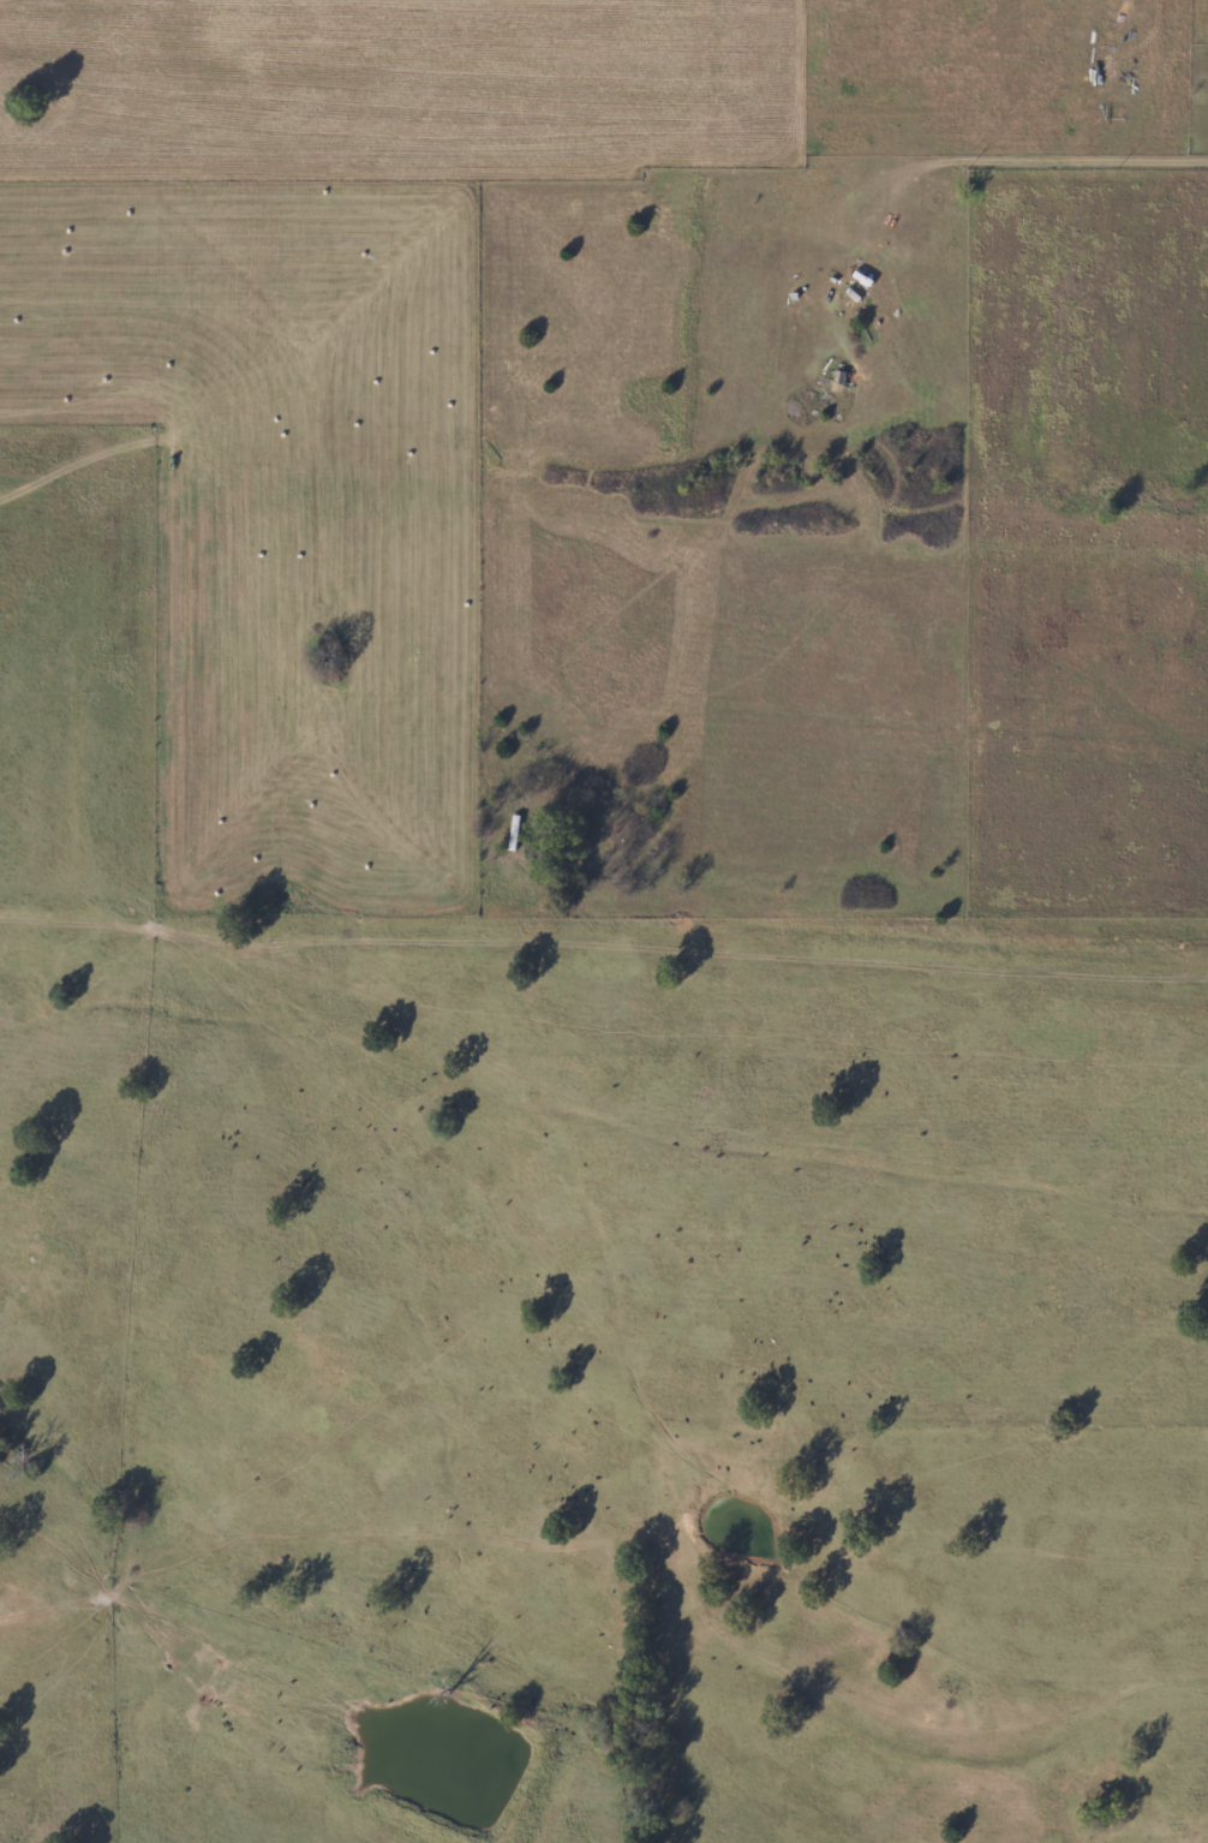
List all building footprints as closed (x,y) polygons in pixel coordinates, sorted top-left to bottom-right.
[(519,851),(521,817),(514,816),(511,851),(519,851)]
